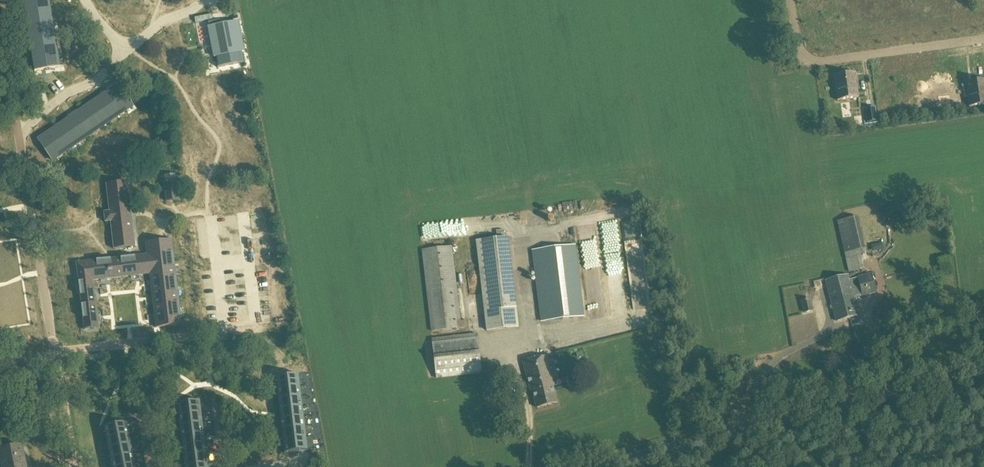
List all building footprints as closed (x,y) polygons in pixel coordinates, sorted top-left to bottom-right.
[(34,71),(34,72),(37,71),(50,69),(61,67),(55,32),(54,25),(53,20),(52,15),(50,1),(50,0),(23,0),(34,71)] [(238,22),(230,23),(220,25),(219,21),(214,21),(209,22),(209,24),(210,27),(208,27),(212,47),(214,56),(214,57),(244,51),(238,22)] [(855,73),(834,76),(837,100),(858,97),(855,73)] [(983,104),(983,80),(965,82),(968,106),(983,104)] [(36,139),(37,139),(51,159),(131,103),(116,82),(112,85),(106,89),(78,109),(68,116),(58,123),(55,126),(36,139)] [(875,107),(865,108),(867,123),(877,121),(875,107)] [(107,184),(110,211),(105,212),(105,215),(106,218),(106,222),(111,222),(114,249),(136,247),(135,246),(135,244),(130,205),(127,182),(121,182),(107,184)] [(908,201),(895,203),(896,211),(909,210),(908,201)] [(843,220),(836,222),(845,258),(861,254),(862,257),(866,256),(857,218),(843,220)] [(518,326),(509,239),(508,237),(477,240),(487,330),(518,326)] [(117,259),(77,263),(85,329),(99,327),(99,325),(97,312),(96,301),(95,290),(94,282),(100,281),(112,279),(129,277),(131,277),(142,276),(151,275),(151,279),(152,291),(153,294),(154,303),(154,305),(155,314),(156,323),(156,325),(157,327),(180,325),(180,322),(172,239),(147,242),(148,251),(148,255),(117,259)] [(583,316),(574,245),(532,250),(541,321),(583,316)] [(452,246),(422,249),(431,330),(467,326),(466,320),(460,320),(452,246)] [(864,268),(863,262),(862,257),(861,254),(845,258),(848,271),(864,268)] [(939,258),(942,273),(951,271),(947,256),(939,258)] [(842,277),(853,317),(858,315),(856,306),(857,306),(855,296),(862,294),(863,296),(876,293),(871,273),(858,277),(858,278),(849,280),(848,275),(842,277)] [(826,281),(830,299),(836,321),(850,317),(853,317),(842,277),(826,281)] [(810,299),(801,301),(804,314),(805,314),(813,312),(811,303),(810,299)] [(481,372),(478,352),(476,333),(432,339),(436,378),(481,372)] [(555,385),(554,384),(546,355),(523,361),(530,391),(532,390),(537,408),(557,403),(553,386),(555,385)] [(309,376),(276,380),(286,455),(294,454),(318,451),(309,376)] [(182,406),(190,466),(223,466),(214,401),(182,406)] [(107,429),(115,466),(149,466),(139,422),(107,429)] [(23,446),(0,451),(4,466),(27,466),(23,446)]
